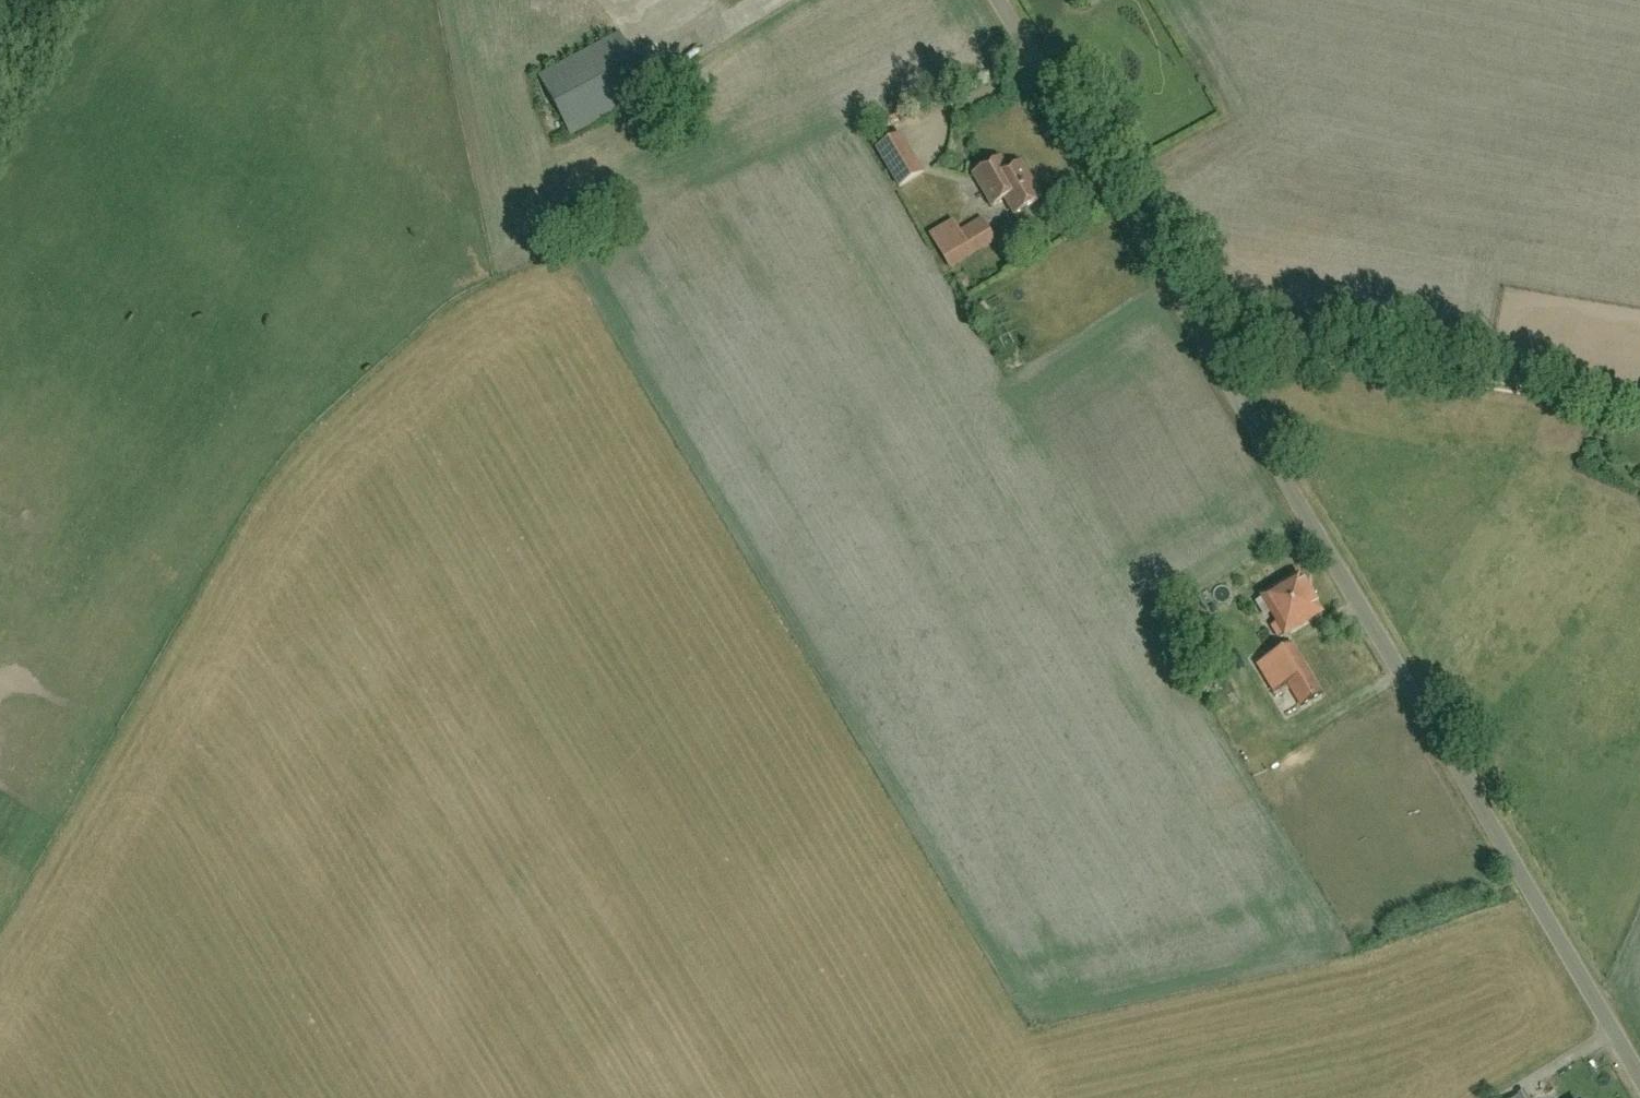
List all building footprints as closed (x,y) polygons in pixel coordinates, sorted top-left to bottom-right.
[(570,136),(651,92),(620,34),(539,78),(570,136)] [(899,187),(922,174),(899,137),(877,150),(899,187)] [(1005,199),(1015,215),(1042,199),(1021,164),(1008,172),(1000,159),(973,176),(992,207),(1005,199)] [(995,241),(981,219),(936,247),(949,268),(995,241)] [(1284,636),(1320,614),(1298,576),(1261,598),(1262,599),(1255,603),(1262,615),(1269,610),(1284,636)] [(1195,612),(1191,605),(1181,611),(1187,622),(1201,614),(1198,610),(1195,612)] [(1292,646),(1259,666),(1268,682),(1282,673),(1302,705),(1321,694),(1292,646)]
